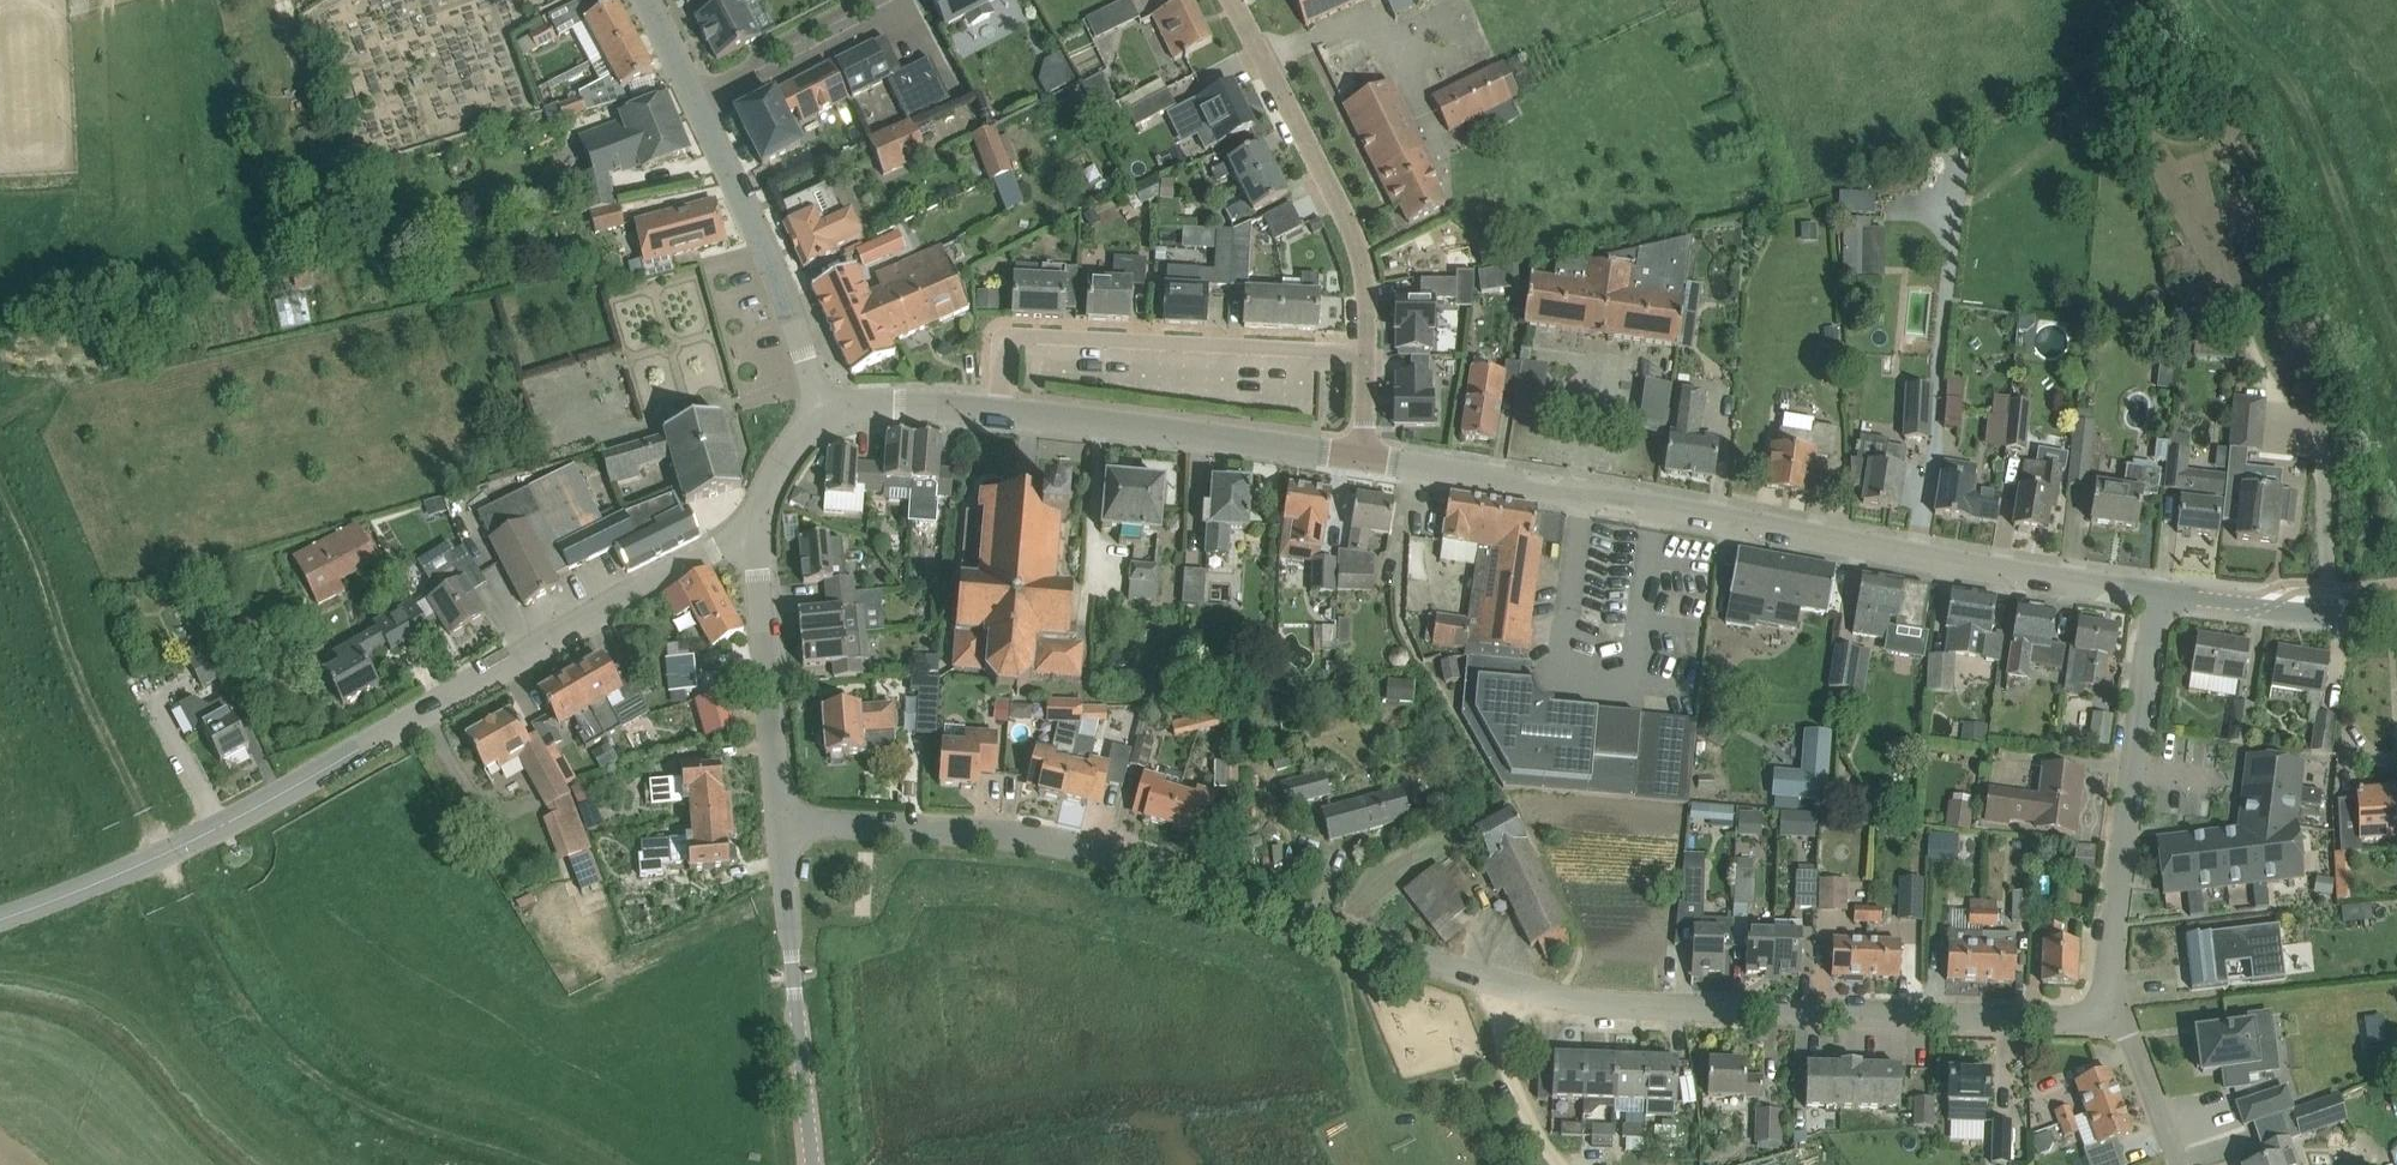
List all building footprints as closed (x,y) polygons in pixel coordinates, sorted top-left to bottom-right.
[(603,57),(602,55),(624,43),(635,38),(616,3),(591,17),(582,0),(549,17),(558,35),(571,28),(590,64),(603,57)] [(717,60),(760,38),(741,0),(731,0),(695,19),(704,35),(701,36),(706,46),(709,44),(717,60)] [(933,1),(947,28),(968,17),(972,25),(990,16),(986,7),(1000,0),(935,0),(933,1)] [(1137,14),(1130,0),(1121,0),(1085,18),(1094,35),(1137,14)] [(1187,54),(1211,42),(1191,0),(1184,0),(1152,16),(1158,28),(1171,22),(1187,54)] [(1305,26),(1306,26),(1363,0),(1294,0),(1305,26)] [(528,28),(533,37),(545,30),(540,21),(532,26),(528,28)] [(524,57),(525,57),(556,40),(549,27),(545,30),(533,37),(517,45),(524,57)] [(653,71),(635,38),(624,43),(602,55),(603,57),(590,64),(600,82),(578,94),(580,98),(558,106),(563,120),(626,100),(620,89),(653,71)] [(873,43),(835,62),(852,97),(887,80),(907,121),(950,100),(930,59),(902,72),(890,47),(878,53),(873,43)] [(1053,93),(1079,79),(1063,51),(1038,65),(1053,93)] [(762,165),(773,160),(800,146),(786,118),(798,112),(803,122),(844,100),(826,66),(735,113),(762,165)] [(1448,132),(1511,101),(1494,66),(1431,97),(1448,132)] [(1167,90),(1162,80),(1117,103),(1102,74),(1084,82),(1104,121),(1127,110),(1167,90)] [(1194,101),(1215,144),(1252,126),(1231,83),(1194,101)] [(1409,223),(1445,205),(1437,188),(1441,186),(1390,83),(1343,106),(1343,108),(1345,107),(1395,209),(1400,206),(1409,223)] [(1175,105),(1167,90),(1127,110),(1135,125),(1175,105)] [(579,139),(593,174),(595,180),(638,163),(641,171),(688,151),(666,97),(623,115),(626,120),(579,139)] [(924,152),(911,122),(869,142),(884,174),(904,165),(902,162),(924,152)] [(991,181),(994,180),(994,181),(1013,174),(995,127),(973,136),(991,181)] [(1233,172),(1240,187),(1274,170),(1262,145),(1210,170),(1216,181),(1233,172)] [(1274,170),(1240,187),(1246,200),(1225,210),(1231,221),(1252,210),(1253,212),(1287,196),(1274,170)] [(1159,178),(1158,179),(1158,196),(1158,198),(1171,198),(1171,178),(1159,178)] [(1142,204),(1158,196),(1158,179),(1135,190),(1142,204)] [(1135,190),(1127,194),(1134,208),(1142,204),(1135,190)] [(803,268),(815,263),(838,253),(835,247),(860,235),(850,213),(824,225),(810,194),(785,205),(793,222),(785,226),(784,226),(792,243),(791,243),(792,245),(794,244),(796,249),(795,250),(795,252),(796,252),(803,268)] [(645,259),(646,263),(656,261),(726,241),(714,201),(635,223),(645,259)] [(1160,202),(1158,227),(1178,229),(1178,217),(1179,201),(1160,202)] [(1290,203),(1263,216),(1274,240),(1302,227),(1290,203)] [(618,207),(590,215),(596,234),(624,226),(618,207)] [(1101,224),(1095,210),(1085,214),(1092,228),(1101,224)] [(1324,228),(1319,218),(1309,223),(1314,233),(1324,228)] [(1864,280),(1864,219),(1843,219),(1843,280),(1864,280)] [(1231,261),(1230,285),(1246,286),(1247,255),(1248,224),(1233,230),(1232,255),(1231,261)] [(1816,242),(1817,225),(1800,224),(1800,242),(1816,242)] [(1167,269),(1164,322),(1164,323),(1204,325),(1206,288),(1198,288),(1198,283),(1230,285),(1231,261),(1232,255),(1233,230),(1217,229),(1214,269),(1199,268),(1179,267),(1179,269),(1167,269)] [(864,267),(889,256),(882,239),(857,250),(864,267)] [(1612,339),(1612,338),(1677,347),(1679,333),(1687,283),(1693,239),(1639,251),(1639,252),(1586,263),(1586,260),(1556,266),(1554,278),(1531,275),(1524,324),(1592,334),(1592,336),(1612,339)] [(353,258),(350,243),(329,248),(332,262),(353,258)] [(866,296),(872,310),(889,344),(889,343),(969,309),(947,259),(940,262),(935,250),(876,276),(882,289),(866,296)] [(1171,252),(1158,251),(1157,267),(1170,267),(1171,252)] [(1089,281),(1087,319),(1128,321),(1130,284),(1143,285),(1144,259),(1113,258),(1112,282),(1089,281)] [(645,259),(641,261),(644,272),(647,281),(660,277),(656,261),(646,263),(645,259)] [(644,272),(641,261),(628,264),(631,275),(644,272)] [(1012,315),(1063,318),(1064,309),(1076,310),(1078,268),(1042,266),(1041,278),(1014,277),(1012,315)] [(866,296),(882,289),(867,295),(855,268),(812,288),(831,330),(872,310),(866,296)] [(313,288),(309,272),(295,276),(298,291),(313,288)] [(1392,302),(1392,316),(1395,316),(1395,331),(1396,331),(1396,349),(1431,350),(1431,331),(1433,331),(1433,300),(1455,300),(1455,308),(1472,308),(1475,287),(1475,272),(1456,272),(1456,280),(1420,280),(1420,298),(1395,298),(1395,302),(1392,302)] [(1281,292),(1280,316),(1279,328),(1317,330),(1318,295),(1317,295),(1318,275),(1300,274),(1300,282),(1283,282),(1282,292),(1281,292)] [(1679,333),(1695,335),(1702,285),(1687,283),(1679,333)] [(1000,291),(978,290),(977,309),(999,309),(1000,291)] [(1245,290),(1244,327),(1279,328),(1280,316),(1281,292),(1245,290)] [(312,324),(310,297),(279,299),(281,326),(312,324)] [(895,355),(889,344),(872,310),(831,330),(852,375),(895,355)] [(2018,320),(2018,331),(2030,332),(2030,320),(2018,320)] [(2225,355),(2229,360),(2234,360),(2236,345),(2231,345),(2225,348),(2225,352),(2225,355)] [(1519,365),(1530,367),(1532,350),(1521,348),(1519,363),(1519,365)] [(1411,369),(1429,369),(1429,357),(1411,357),(1411,369)] [(1495,440),(1496,429),(1501,391),(1515,394),(1519,365),(1519,363),(1505,361),(1504,371),(1472,366),(1461,435),(1460,435),(1460,436),(1495,442),(1495,440)] [(2172,389),(2174,363),(2159,362),(2157,388),(2172,389)] [(1391,408),(1391,422),(1394,422),(1394,426),(1432,426),(1432,394),(1431,394),(1431,375),(1396,375),(1396,393),(1394,394),(1394,408),(1391,408)] [(1945,405),(1962,406),(1964,382),(1947,380),(1945,405)] [(1906,386),(1904,438),(1928,439),(1930,387),(1906,386)] [(2009,401),(2021,403),(2022,391),(2011,390),(2010,397),(2009,401)] [(1674,434),(1670,434),(1665,473),(1713,480),(1718,440),(1700,438),(1705,398),(1679,395),(1674,434)] [(1995,396),(1994,400),(1993,415),(2008,417),(2009,401),(2010,397),(1995,396)] [(2008,417),(2005,448),(2025,450),(2030,403),(2021,403),(2009,401),(2008,417)] [(672,458),(675,468),(731,451),(720,415),(665,431),(667,438),(606,455),(614,484),(640,477),(637,468),(672,458)] [(1809,494),(1811,482),(1815,456),(1833,459),(1838,430),(1813,426),(1814,420),(1783,415),(1777,449),(1772,448),(1766,487),(1809,494)] [(2090,470),(2094,423),(2076,421),(2071,468),(2090,470)] [(2217,536),(2218,525),(2224,476),(2187,472),(2192,425),(2173,423),(2166,489),(2181,491),(2177,532),(2217,536)] [(884,499),(909,501),(913,437),(887,435),(885,465),(870,464),(869,492),(885,493),(884,499)] [(913,437),(909,501),(911,501),(909,522),(936,524),(938,497),(951,498),(953,470),(939,469),(941,439),(913,437)] [(1863,503),(1897,508),(1906,450),(1888,447),(1885,465),(1869,463),(1863,503)] [(825,494),(854,496),(854,491),(869,492),(870,464),(856,463),(857,452),(828,449),(825,494)] [(2274,543),(2276,531),(2280,488),(2244,484),(2248,451),(2229,449),(2221,522),(2238,523),(2236,539),(2274,543)] [(741,488),(738,476),(731,451),(675,468),(685,504),(741,488)] [(1996,523),(2000,496),(1973,492),(1974,481),(1973,481),(1976,467),(1943,462),(1941,476),(1940,476),(1934,514),(1969,519),(1996,523)] [(2036,488),(2021,486),(2014,527),(2044,532),(2048,509),(2053,510),(2060,468),(2035,464),(2033,476),(2037,477),(2036,488)] [(2123,488),(2096,484),(2090,521),(2137,527),(2145,467),(2126,464),(2123,488)] [(699,537),(699,536),(688,509),(683,511),(675,495),(618,521),(612,510),(598,516),(574,467),(530,487),(525,489),(550,540),(565,571),(615,547),(620,559),(627,573),(699,537)] [(1213,481),(1209,555),(1228,557),(1230,531),(1247,532),(1250,482),(1249,482),(1244,477),(1234,476),(1229,481),(1228,481),(1228,482),(1213,481)] [(1106,477),(1102,531),(1120,532),(1119,544),(1140,546),(1141,535),(1159,536),(1164,483),(1106,477)] [(1331,491),(1289,485),(1283,521),(1284,521),(1279,558),(1314,563),(1314,560),(1321,560),(1331,491)] [(479,515),(492,538),(489,539),(524,605),(560,587),(555,577),(565,571),(550,540),(525,489),(479,515)] [(806,501),(802,492),(795,489),(790,501),(803,507),(806,501)] [(1060,522),(1066,522),(1068,497),(1043,495),(1042,501),(980,496),(979,512),(966,511),(954,634),(955,634),(952,671),(981,674),(981,676),(985,676),(995,689),(993,693),(995,694),(998,690),(1014,691),(1015,696),(1018,695),(1016,690),(1029,680),(1032,680),(1033,677),(1078,681),(1081,648),(1074,647),(1075,639),(1067,638),(1072,588),(1054,587),(1056,566),(1062,567),(1064,541),(1058,541),(1060,522)] [(1356,495),(1351,528),(1352,529),(1348,551),(1367,554),(1370,531),(1389,534),(1394,501),(1356,495)] [(1439,560),(1475,566),(1467,619),(1436,614),(1432,643),(1465,648),(1465,646),(1471,647),(1471,645),(1481,646),(1520,651),(1528,652),(1532,631),(1528,630),(1541,541),(1532,540),(1537,509),(1449,496),(1439,560)] [(442,498),(424,503),(428,517),(446,511),(442,498)] [(782,517),(783,528),(798,526),(797,516),(782,517)] [(360,524),(324,542),(294,557),(319,606),(347,592),(340,579),(378,559),(360,524)] [(825,581),(826,595),(854,592),(853,578),(846,578),(843,539),(830,540),(829,536),(799,538),(804,583),(825,581)] [(448,557),(452,565),(433,576),(443,593),(429,601),(425,593),(417,598),(429,618),(428,618),(431,622),(439,617),(450,635),(485,613),(472,592),(487,583),(465,547),(448,557)] [(1737,551),(1729,596),(1730,597),(1726,623),(1755,628),(1756,622),(1796,629),(1800,609),(1828,614),(1836,569),(1737,551)] [(948,557),(928,556),(927,581),(947,582),(948,557)] [(1314,563),(1313,592),(1333,593),(1334,560),(1321,560),(1314,560),(1314,563)] [(1134,564),(1130,598),(1157,602),(1160,580),(1157,580),(1158,567),(1134,564)] [(1373,567),(1339,566),(1338,591),(1372,592),(1373,567)] [(663,592),(664,593),(676,615),(691,607),(713,647),(744,631),(709,567),(663,592)] [(1186,570),(1184,605),(1204,606),(1206,571),(1186,570)] [(1861,577),(1852,634),(1887,640),(1890,619),(1897,620),(1895,629),(1922,634),(1929,588),(1861,577)] [(1996,598),(1951,591),(1945,629),(1950,630),(1946,652),(1946,653),(1974,657),(1978,635),(1990,636),(1990,633),(1996,598)] [(856,607),(854,592),(826,595),(828,609),(798,612),(800,639),(866,633),(864,607),(856,607)] [(341,663),(324,673),(343,705),(378,685),(362,657),(387,643),(389,647),(431,622),(428,618),(429,618),(417,598),(375,623),(379,629),(335,653),(341,663)] [(2065,647),(2050,644),(2055,613),(2038,610),(2034,604),(2024,603),(2018,607),(2017,607),(2011,643),(2012,643),(2007,677),(2027,679),(2029,666),(2061,670),(2065,647)] [(2080,623),(2078,623),(2075,652),(2087,654),(2082,684),(2102,687),(2107,651),(2113,652),(2116,628),(2097,625),(2098,620),(2081,617),(2080,623)] [(1337,651),(1337,626),(1323,626),(1322,651),(1337,651)] [(866,633),(800,639),(803,666),(833,663),(835,678),(863,675),(861,660),(869,659),(866,633)] [(1990,636),(1986,659),(2001,661),(2005,636),(1990,633),(1990,636)] [(2197,634),(2191,675),(2243,683),(2249,642),(2197,634)] [(192,658),(189,660),(203,686),(225,674),(207,643),(189,653),(192,658)] [(1829,689),(1862,696),(1870,652),(1838,645),(1829,689)] [(1549,705),(1553,705),(1553,702),(1549,701),(1547,700),(1544,699),(1540,696),(1538,693),(1536,689),(1535,687),(1534,683),(1534,680),(1531,679),(1529,684),(1526,684),(1528,671),(1529,663),(1519,662),(1520,651),(1481,646),(1479,657),(1468,656),(1462,715),(1504,788),(1633,799),(1636,761),(1593,757),(1597,711),(1549,707),(1549,705)] [(2271,686),(2322,695),(2323,695),(2329,655),(2277,647),(2271,686)] [(1405,665),(1405,656),(1398,651),(1390,656),(1390,665),(1398,669),(1405,665)] [(1953,693),(1955,655),(1929,654),(1927,691),(1953,693)] [(671,691),(697,689),(693,656),(667,658),(671,691)] [(651,720),(649,716),(634,680),(619,689),(601,658),(600,659),(593,657),(584,662),(583,669),(570,676),(593,715),(605,737),(621,728),(605,699),(617,692),(637,728),(651,720)] [(939,672),(939,657),(926,657),(926,672),(939,672)] [(1445,682),(1457,680),(1453,659),(1441,662),(1445,682)] [(535,732),(550,760),(558,755),(554,747),(564,741),(556,726),(573,716),(583,734),(580,735),(587,747),(605,737),(593,715),(570,676),(559,682),(553,680),(544,685),(542,692),(540,693),(552,714),(532,725),(535,732)] [(917,696),(936,696),(936,677),(917,677),(917,696)] [(1415,681),(1389,680),(1387,702),(1413,703),(1415,681)] [(696,701),(708,740),(739,731),(727,692),(696,701)] [(211,706),(195,700),(182,707),(195,731),(202,728),(220,762),(248,747),(230,713),(240,707),(233,694),(211,706)] [(1082,706),(1082,701),(1049,700),(1048,723),(1058,723),(1051,751),(1037,748),(1029,780),(1041,783),(1038,793),(1063,798),(1082,720),(1082,706)] [(2249,744),(2254,703),(2233,700),(2228,741),(2249,744)] [(1006,723),(1008,704),(996,703),(994,722),(1006,723)] [(894,740),(894,738),(893,731),(895,731),(893,704),(822,709),(826,756),(863,753),(863,752),(884,750),(886,750),(888,749),(889,748),(891,747),(892,745),(893,744),(894,742),(894,740)] [(1031,713),(1031,706),(1011,704),(1009,719),(1025,720),(1031,713)] [(1108,707),(1082,706),(1082,720),(1063,798),(1087,804),(1089,795),(1101,798),(1105,782),(1122,787),(1131,750),(1113,746),(1109,765),(1091,761),(1096,741),(1095,741),(1100,720),(1108,720),(1108,707)] [(592,850),(569,794),(550,760),(535,732),(526,737),(511,710),(465,736),(484,769),(495,763),(498,769),(518,758),(546,808),(548,807),(551,816),(545,819),(562,862),(569,860),(582,892),(603,883),(590,851),(592,850)] [(1196,717),(1198,730),(1223,725),(1220,712),(1196,717)] [(2110,745),(2114,715),(2093,712),(2089,742),(2110,745)] [(2311,751),(2330,754),(2336,716),(2317,713),(2311,751)] [(1174,734),(1198,730),(1196,717),(1172,721),(1174,734)] [(1136,736),(1139,737),(1131,765),(1144,769),(1147,759),(1152,740),(1142,737),(1146,721),(1141,720),(1136,736)] [(1986,742),(1987,725),(1963,723),(1962,741),(1986,742)] [(965,728),(943,726),(939,785),(977,787),(978,773),(995,774),(997,735),(965,733),(965,728)] [(2204,760),(2204,738),(2172,739),(2173,760),(2204,760)] [(1825,800),(1829,743),(1805,742),(1804,774),(1775,773),(1773,810),(1799,811),(1800,799),(1825,800)] [(618,761),(609,745),(593,753),(602,769),(618,761)] [(1291,768),(1286,753),(1272,756),(1276,772),(1291,768)] [(2245,789),(2297,795),(2298,788),(2301,764),(2249,757),(2246,781),(2245,789)] [(1215,788),(1230,788),(1230,762),(1215,762),(1215,788)] [(647,806),(653,805),(688,802),(690,821),(731,817),(729,796),(723,796),(720,767),(702,769),(701,763),(680,765),(681,781),(645,784),(647,806)] [(2081,770),(2044,765),(2040,798),(1990,792),(1987,820),(2008,822),(2009,818),(2036,821),(2035,827),(2073,832),(2081,770)] [(1166,771),(1163,780),(1144,775),(1135,807),(1147,810),(1144,819),(1169,827),(1179,793),(1183,777),(1166,771)] [(1331,795),(1325,774),(1281,786),(1287,807),(1331,795)] [(1714,789),(1714,776),(1699,776),(1699,789),(1714,789)] [(588,780),(570,788),(580,808),(597,800),(588,780)] [(1902,787),(1899,787),(1898,808),(1912,808),(1913,788),(1902,787)] [(2296,803),(2309,804),(2310,789),(2298,788),(2297,795),(2245,789),(2241,821),(2252,822),(2295,828),(2295,824),(2293,824),(2296,803)] [(2320,806),(2321,798),(2322,790),(2310,789),(2309,804),(2320,806)] [(1179,793),(1169,827),(1192,833),(1195,824),(1206,828),(1216,796),(1197,790),(1195,797),(1179,793)] [(2361,842),(2396,839),(2396,790),(2372,792),(2372,790),(2357,791),(2357,810),(2338,811),(2340,854),(2362,852),(2361,842)] [(1400,791),(1322,812),(1330,841),(1408,819),(1400,791)] [(1948,803),(1945,828),(1970,831),(1973,806),(1970,805),(1971,798),(1953,796),(1952,803),(1948,803)] [(1712,805),(1711,822),(1733,823),(1734,807),(1712,805)] [(1741,810),(1742,834),(1765,833),(1764,809),(1741,810)] [(1575,943),(1510,810),(1473,828),(1489,860),(1482,863),(1497,893),(1503,890),(1530,946),(1541,941),(1548,956),(1575,943)] [(1780,837),(1792,837),(1792,813),(1781,813),(1780,837)] [(1835,815),(1820,814),(1819,830),(1829,830),(1835,824),(1835,815)] [(688,863),(688,870),(729,867),(728,864),(730,864),(735,861),(734,850),(729,848),(727,848),(726,837),(733,837),(731,817),(690,821),(691,838),(640,843),(642,867),(688,863)] [(2301,877),(2295,828),(2252,822),(2251,830),(2252,829),(2258,882),(2252,883),(2252,884),(2253,896),(2260,895),(2267,894),(2266,882),(2265,883),(2265,881),(2301,877)] [(2226,886),(2252,883),(2258,882),(2252,829),(2251,830),(2249,830),(2220,833),(2226,886)] [(1928,858),(1956,861),(1959,836),(1930,833),(1928,858)] [(2187,837),(2193,890),(2200,889),(2209,888),(2226,886),(2220,833),(2187,837)] [(2187,892),(2188,904),(2202,903),(2200,890),(2200,889),(2193,890),(2187,837),(2158,841),(2159,853),(2164,894),(2187,891),(2187,892)] [(2093,876),(2096,846),(2076,844),(2074,875),(2093,876)] [(1471,906),(1456,888),(1437,864),(1423,876),(1404,891),(1444,942),(1461,928),(1455,919),(1471,906)] [(1704,904),(1705,870),(1684,869),(1682,903),(1704,904)] [(1745,974),(1773,974),(1773,962),(1774,932),(1759,931),(1760,921),(1747,920),(1747,906),(1754,906),(1755,872),(1735,871),(1733,920),(1733,948),(1746,948),(1745,974)] [(1816,908),(1817,874),(1796,874),(1794,907),(1816,908)] [(1833,912),(1834,879),(1819,879),(1819,912),(1833,912)] [(1900,879),(1899,918),(1920,919),(1922,880),(1900,879)] [(2013,921),(2028,921),(2027,892),(2013,892),(2013,921)] [(536,904),(531,894),(516,902),(520,911),(536,904)] [(2255,908),(2258,908),(2262,907),(2268,907),(2267,894),(2260,895),(2253,896),(2255,908)] [(1970,901),(1970,913),(1970,925),(1982,925),(1982,901),(1970,901)] [(1998,901),(1982,901),(1982,925),(1998,925),(1998,901)] [(2188,904),(2190,916),(2196,915),(2203,914),(2202,903),(2188,904)] [(2363,920),(2362,904),(2341,907),(2342,922),(2363,920)] [(1855,907),(1854,922),(1867,923),(1867,907),(1855,907)] [(1867,923),(1882,923),(1882,907),(1867,907),(1867,923)] [(1733,948),(1733,920),(1693,919),(1691,972),(1722,973),(1723,947),(1733,948)] [(1773,962),(1773,974),(1800,975),(1801,922),(1790,922),(1789,932),(1774,932),(1773,962)] [(2076,985),(2076,973),(2077,943),(2059,942),(2060,925),(2046,924),(2046,941),(2044,941),(2042,984),(2076,985)] [(2251,982),(2285,978),(2278,925),(2185,936),(2191,989),(2227,984),(2224,960),(2248,957),(2251,982)] [(1946,980),(1980,981),(1980,969),(1981,946),(1981,934),(1948,932),(1946,980)] [(1980,969),(1980,981),(2013,982),(2015,935),(1981,934),(1981,946),(1980,969)] [(1863,982),(1863,977),(1865,977),(1866,942),(1832,941),(1831,976),(1848,977),(1848,981),(1863,982)] [(1866,942),(1865,977),(1898,979),(1899,943),(1866,942)] [(2212,1030),(2196,1032),(2199,1051),(2195,1052),(2197,1068),(2201,1067),(2202,1072),(2224,1069),(2226,1087),(2248,1084),(2247,1073),(2278,1069),(2274,1039),(2255,1042),(2251,1014),(2211,1020),(2212,1030)] [(1553,1056),(1552,1099),(1583,1100),(1585,1057),(1553,1056)] [(1585,1057),(1583,1100),(1614,1101),(1615,1058),(1585,1057)] [(1615,1058),(1614,1101),(1644,1102),(1646,1060),(1615,1058)] [(1646,1060),(1644,1102),(1647,1103),(1646,1117),(1676,1118),(1678,1061),(1646,1060)] [(1709,1062),(1708,1096),(1761,1097),(1761,1078),(1744,1077),(1745,1063),(1709,1062)] [(1860,1067),(1860,1064),(1840,1064),(1840,1066),(1806,1065),(1805,1107),(1899,1110),(1900,1068),(1860,1067)] [(1948,1069),(1948,1081),(1947,1104),(1949,1104),(1949,1121),(1985,1122),(1985,1105),(1987,1105),(1988,1071),(1948,1069)] [(2076,1086),(2087,1114),(2087,1115),(2109,1107),(2121,1103),(2108,1070),(2075,1082),(2076,1086)] [(1695,1102),(1691,1078),(1680,1079),(1683,1103),(1695,1102)] [(2238,1105),(2245,1124),(2287,1110),(2284,1099),(2289,1097),(2286,1089),(2238,1105)] [(2300,1135),(2322,1128),(2346,1120),(2338,1097),(2292,1112),(2300,1135)] [(1934,1126),(1934,1098),(1914,1098),(1914,1126),(1934,1126)] [(2121,1103),(2109,1107),(2087,1115),(2098,1145),(2132,1133),(2121,1103)] [(2060,1125),(2073,1120),(2069,1107),(2055,1112),(2060,1125)] [(1625,1126),(1644,1126),(1644,1112),(1626,1111),(1625,1126)] [(1758,1112),(1757,1143),(1779,1144),(1780,1113),(1758,1112)] [(2077,1132),(2073,1120),(2060,1125),(2064,1136),(2077,1132)] [(2010,1163),(2012,1122),(1992,1121),(1991,1163),(2010,1163)] [(1583,1125),(1561,1124),(1561,1135),(1582,1136),(1583,1125)] [(1612,1137),(1613,1137),(1613,1125),(1593,1125),(1592,1136),(1612,1137)] [(1625,1126),(1624,1126),(1624,1138),(1645,1138),(1645,1127),(1644,1126),(1625,1126)] [(1656,1127),(1655,1153),(1676,1154),(1676,1128),(1656,1127)] [(1808,1143),(1808,1133),(1793,1133),(1793,1143),(1808,1143)] [(2291,1138),(2261,1148),(2265,1162),(2255,1164),(2300,1164),(2291,1138)] [(2090,1164),(2120,1164),(2114,1147),(2087,1157),(2090,1164)]
